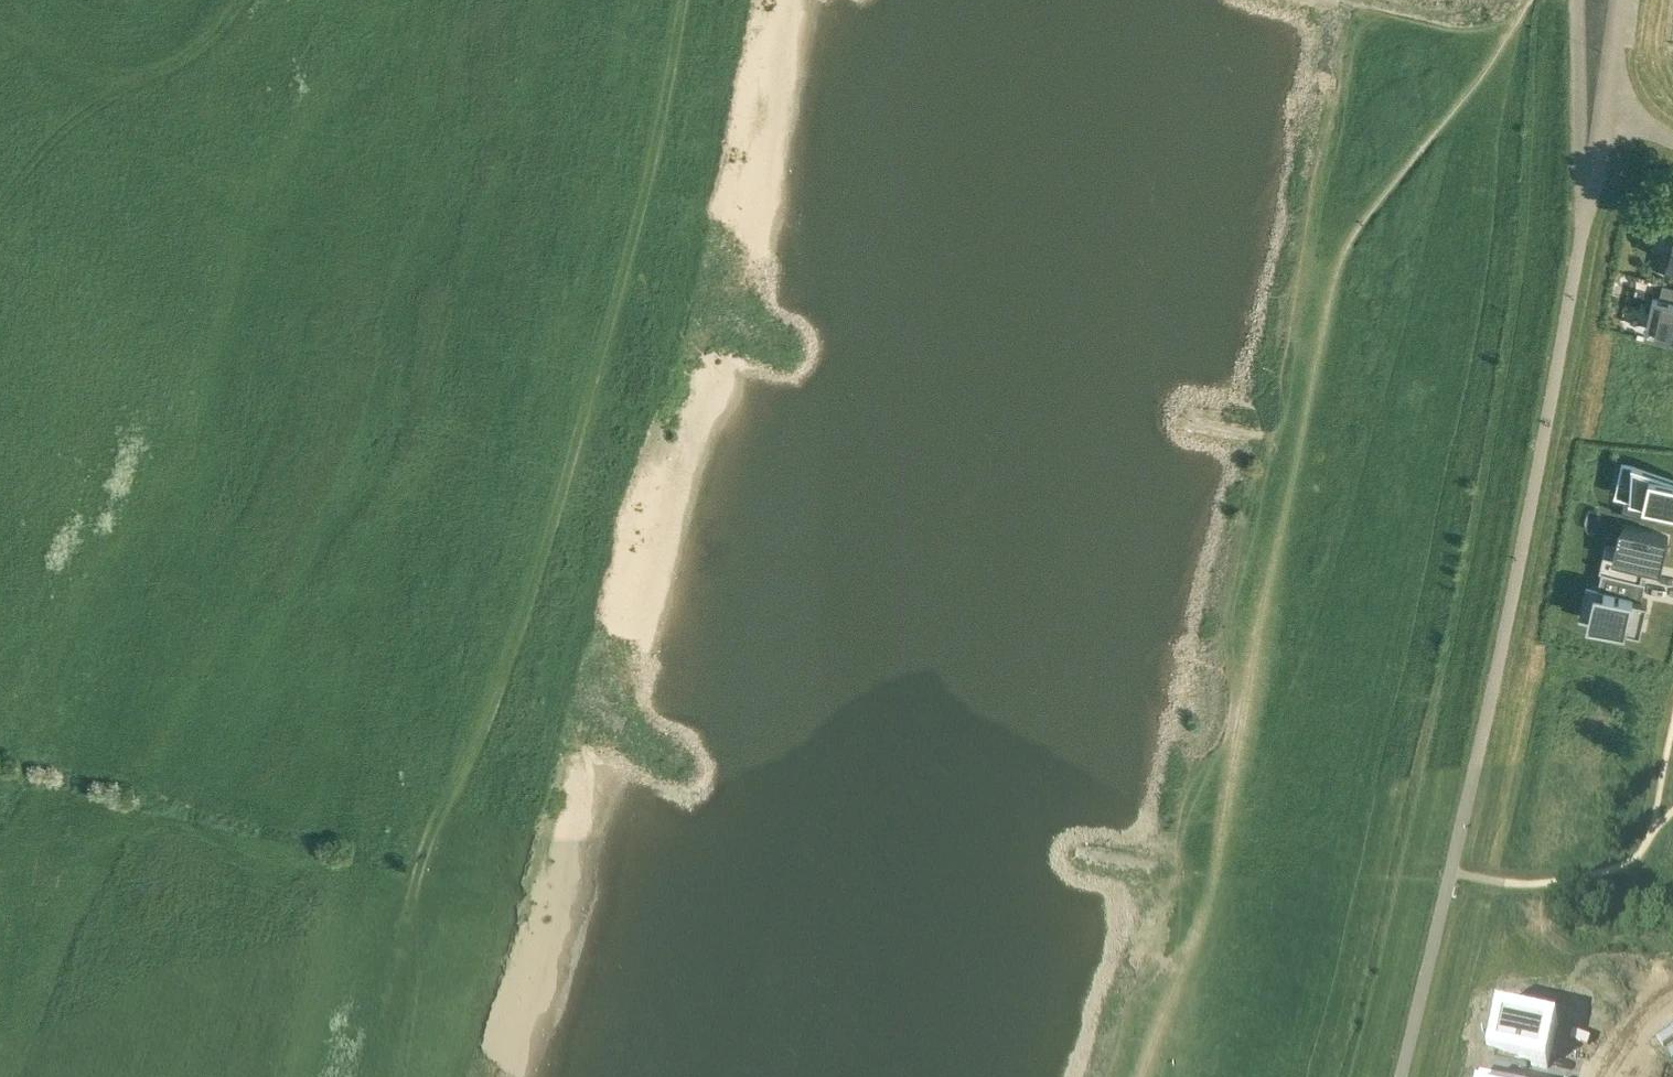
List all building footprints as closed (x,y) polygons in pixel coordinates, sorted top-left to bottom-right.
[(1672,277),(1672,234),(1664,275),(1672,277)] [(1662,282),(1654,321),(1672,325),(1672,285),(1662,282)] [(1656,519),(1659,504),(1672,507),(1672,475),(1632,462),(1632,465),(1621,511),(1656,519)] [(1606,539),(1600,570),(1602,570),(1607,571),(1641,579),(1645,562),(1661,566),(1668,536),(1625,526),(1624,531),(1622,543),(1606,539)] [(1586,584),(1579,618),(1625,629),(1626,627),(1640,630),(1648,599),(1642,597),(1645,582),(1646,580),(1641,579),(1607,571),(1602,570),(1598,587),(1586,584)] [(1497,1054),(1494,1065),(1527,1072),(1529,1061),(1542,1064),(1549,1031),(1545,1030),(1546,1027),(1518,1021),(1517,1023),(1503,1020),(1496,1054),(1497,1054)]
